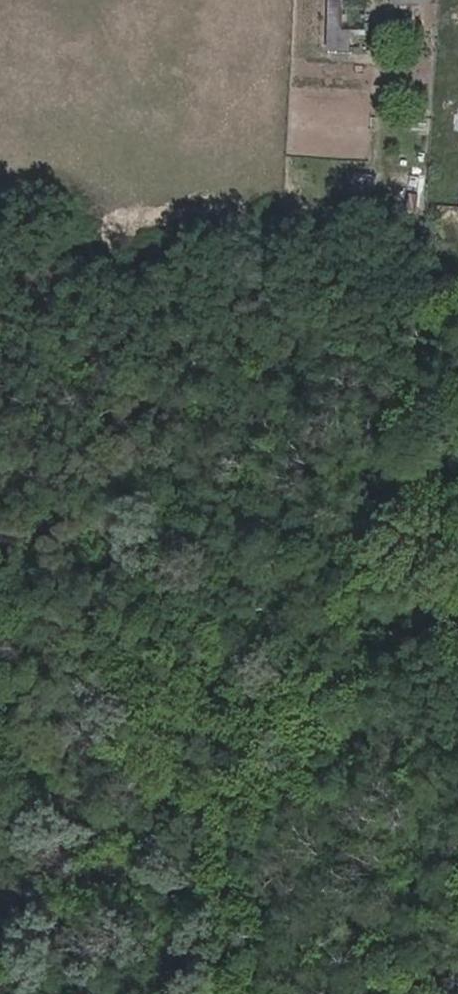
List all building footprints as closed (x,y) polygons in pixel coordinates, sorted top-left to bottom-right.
[(331,47),(351,47),(351,0),(332,0),(331,47)]
